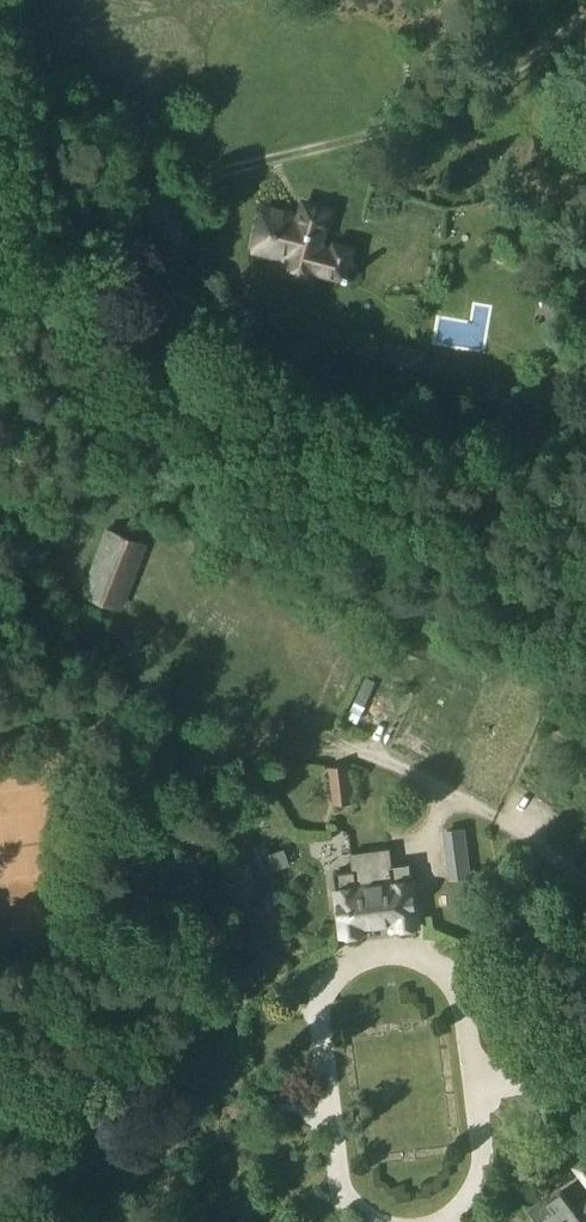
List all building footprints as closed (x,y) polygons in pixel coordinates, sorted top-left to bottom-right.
[(265,205),(253,253),(288,261),(285,274),(312,281),(314,271),(350,280),(353,265),(350,260),(353,248),(334,243),(333,248),(320,245),(330,209),(295,201),(293,211),(265,205)] [(353,332),(340,361),(363,373),(369,363),(373,364),(381,345),(353,332)] [(383,343),(379,365),(418,375),(425,351),(383,343)] [(120,611),(147,544),(107,527),(81,595),(120,611)] [(332,805),(352,802),(347,765),(327,767),(332,805)] [(444,882),(461,880),(474,878),(468,826),(438,831),(444,882)] [(411,882),(410,880),(408,863),(391,865),(389,848),(349,854),(351,871),(333,873),(337,903),(336,903),(341,937),(362,934),(361,927),(396,922),(397,929),(418,926),(412,882),(411,882)] [(585,1185),(585,1159),(585,1158),(573,1168),(585,1185)] [(561,1192),(546,1203),(552,1210),(537,1221),(584,1221),(561,1192)]
